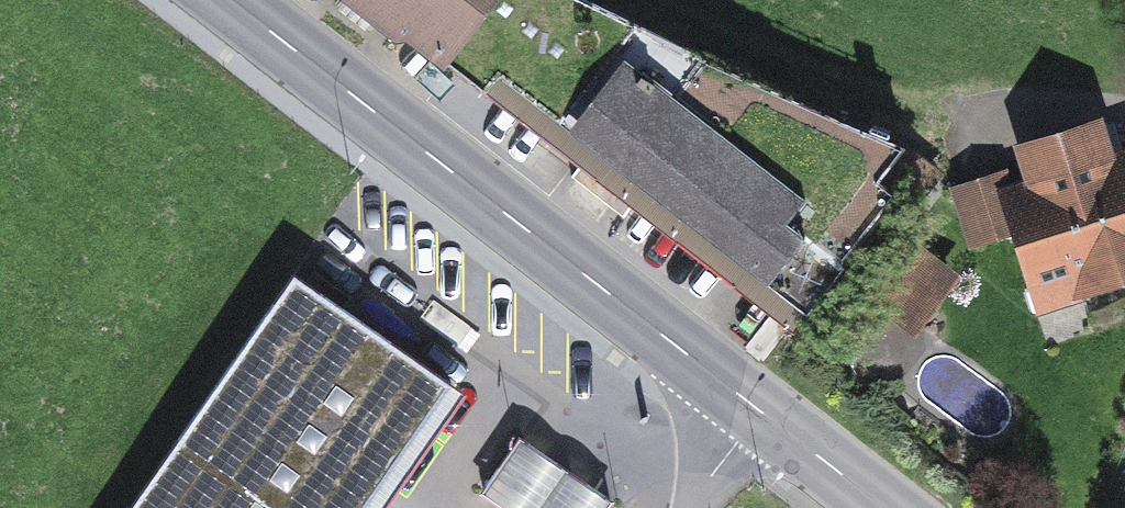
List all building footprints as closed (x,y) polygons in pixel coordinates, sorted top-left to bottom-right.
[(376,17),(354,0),(343,0),(338,6),(367,28),(376,17)] [(408,32),(445,61),(492,0),(354,0),(376,17),(398,34),(408,32)] [(653,34),(587,0),(492,0),(445,61),(485,92),(499,75),(609,160),(809,315),(870,236),(904,194),(886,181),(903,154),(908,146),(653,34)] [(1080,287),(1124,273),(1124,159),(1107,165),(1093,123),(1024,145),(1038,187),(1010,196),(1020,227),(1039,288),(1029,291),(1036,312),(1083,297),(1080,287)] [(1004,177),(956,192),(972,242),(1020,227),(1010,196),(1004,177)] [(913,238),(866,300),(916,338),(963,276),(913,238)] [(451,385),(294,275),(132,507),(364,507),(451,385)] [(508,507),(606,507),(609,503),(520,441),(484,492),(508,507)]
